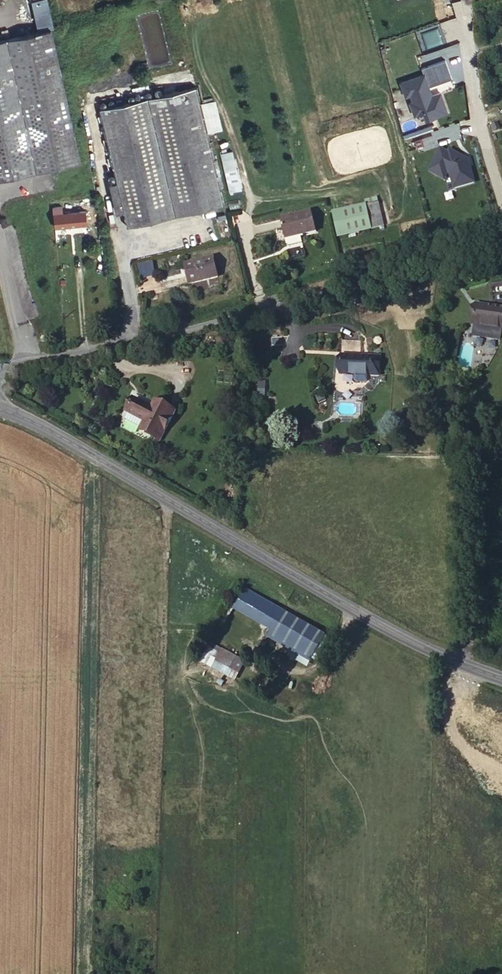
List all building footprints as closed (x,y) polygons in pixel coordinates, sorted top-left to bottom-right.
[(35,23),(51,20),(47,0),(30,0),(35,23)] [(418,34),(426,51),(444,43),(437,26),(418,34)] [(80,161),(51,29),(0,40),(0,179),(80,161)] [(128,226),(225,203),(197,86),(100,109),(128,226)] [(215,99),(204,101),(205,108),(216,106),(215,99)] [(221,152),(227,192),(239,190),(233,150),(221,152)] [(385,226),(379,203),(341,211),(346,232),(356,229),(364,232),(385,226)] [(53,208),(55,227),(97,222),(95,204),(79,205),(80,212),(63,214),(62,207),(53,208)] [(285,239),(301,235),(316,232),(312,212),(281,219),(285,239)] [(302,240),(301,235),(285,239),(287,244),(302,240)] [(218,278),(213,258),(185,265),(189,285),(218,278)] [(139,279),(156,275),(152,260),(135,264),(139,279)] [(476,304),(473,324),(501,328),(501,308),(476,304)] [(379,376),(380,357),(341,355),(340,374),(379,376)] [(258,381),(257,395),(265,396),(266,381),(258,381)] [(143,421),(140,428),(139,428),(161,440),(175,412),(154,401),(151,408),(132,398),(126,411),(129,413),(143,421)] [(125,420),(140,428),(143,421),(129,413),(125,420)] [(281,608),(244,586),(233,605),(270,627),(281,608)] [(324,634),(281,608),(270,627),(266,634),(309,660),(324,634)] [(208,643),(199,664),(236,680),(245,659),(208,643)]
